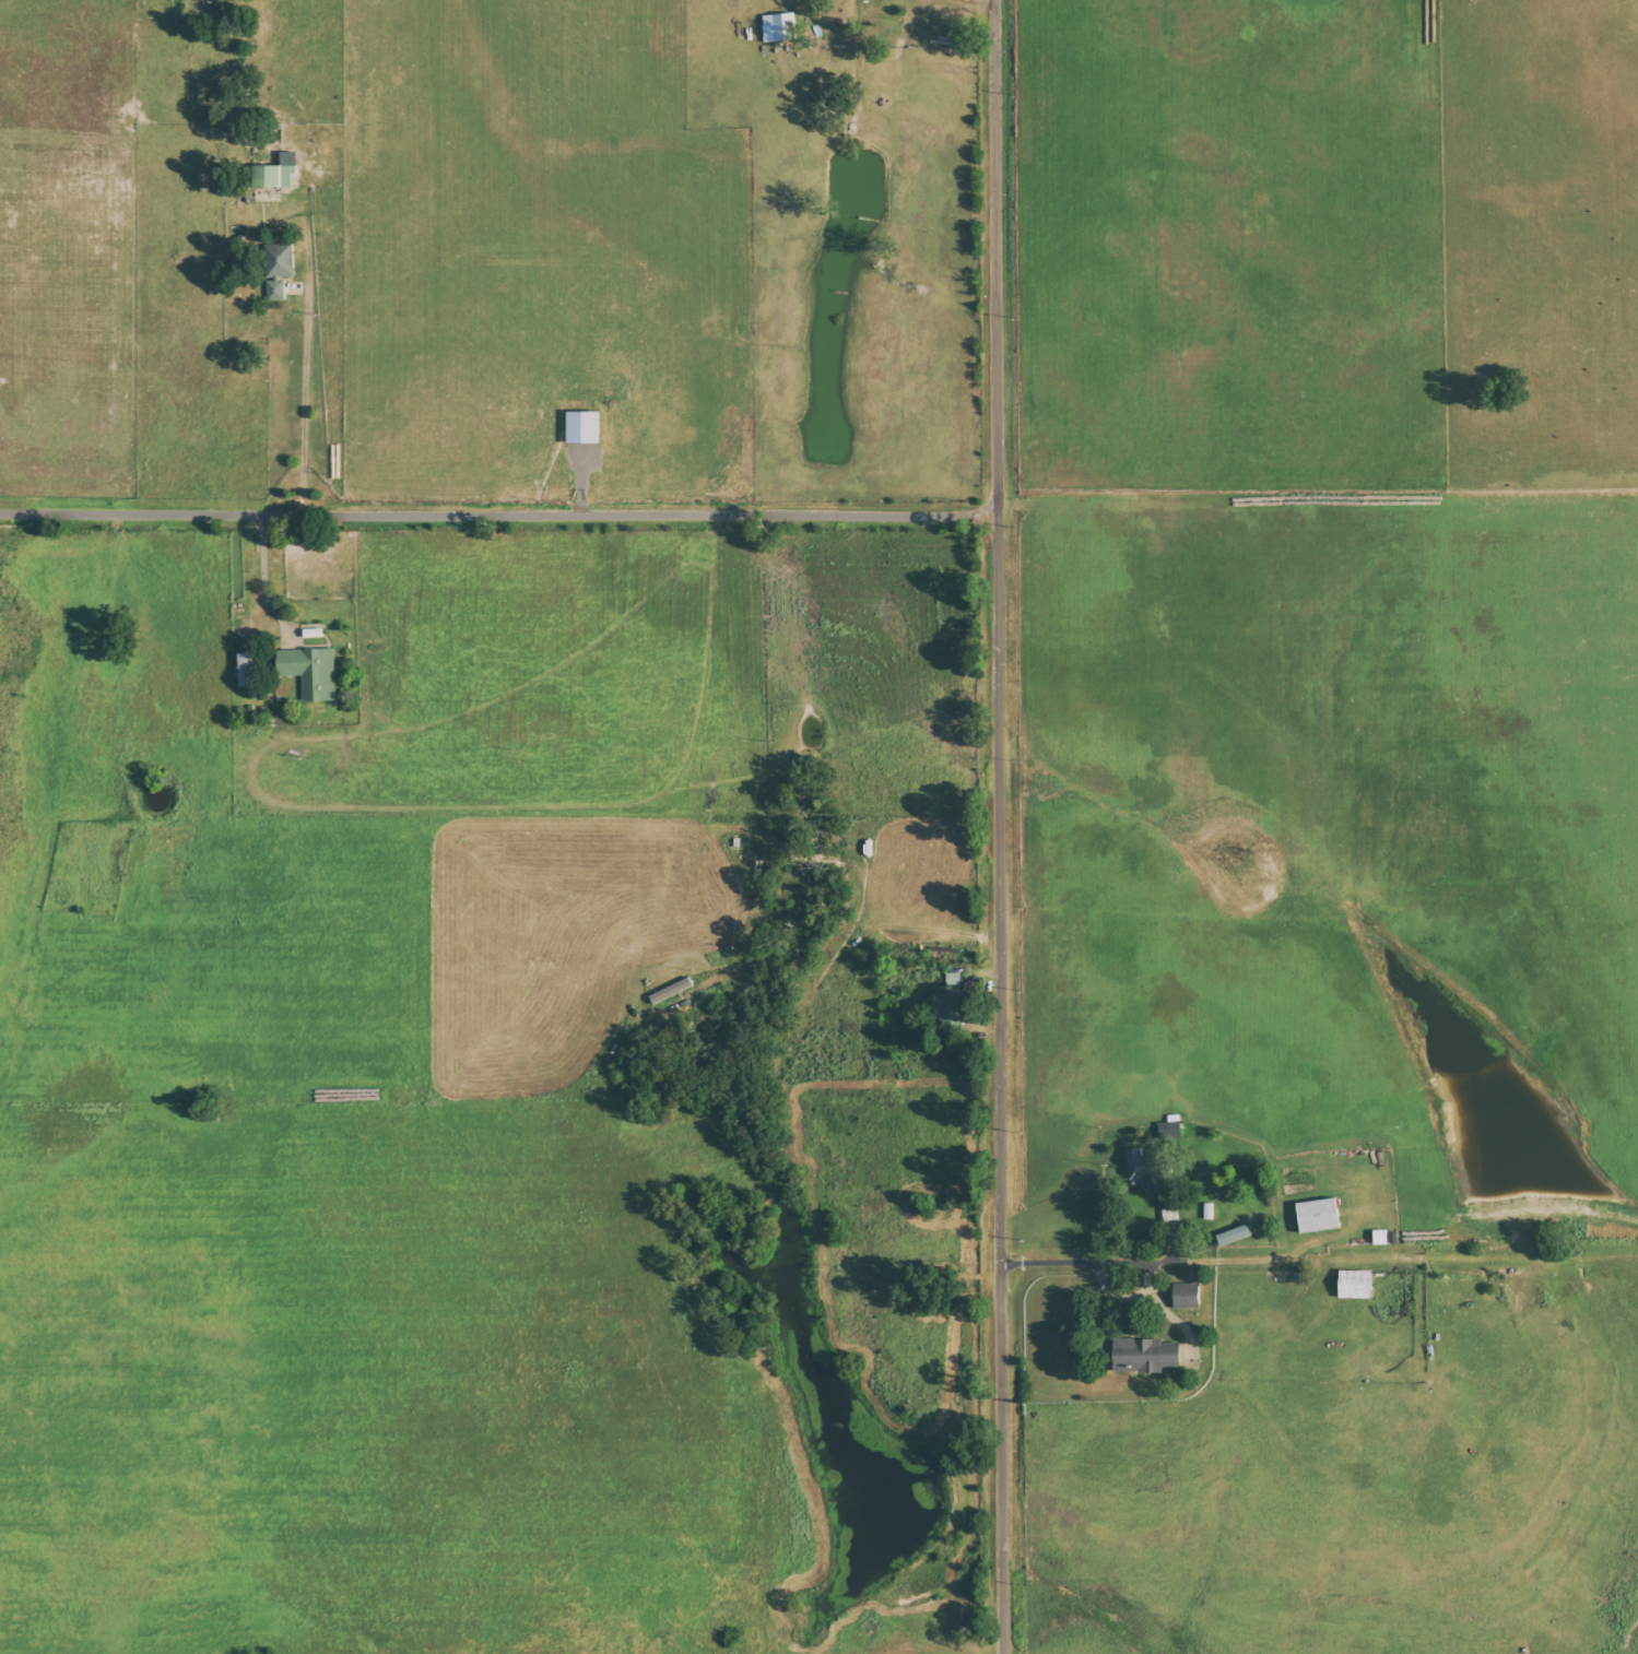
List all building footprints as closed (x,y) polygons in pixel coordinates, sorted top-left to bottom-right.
[(762,16),(765,43),(797,40),(794,12),(762,16)] [(280,165),(253,166),(253,188),(291,187),(291,174),(297,173),(296,152),(280,152),(280,165)] [(267,301),(287,300),(285,278),(295,277),(294,245),(265,246),(267,301)] [(335,648),(276,650),(277,676),(303,675),(303,701),(336,700),(335,648)] [(238,686),(252,686),(251,652),(237,652),(238,686)] [(960,973),(947,973),(947,985),(961,985),(960,973)] [(937,1030),(963,1029),(962,992),(936,993),(937,1030)] [(1143,1166),(1143,1147),(1127,1148),(1129,1188),(1158,1187),(1157,1165),(1143,1166)] [(1296,1202),(1300,1232),(1339,1228),(1336,1198),(1296,1202)] [(1370,1299),(1371,1271),(1339,1270),(1338,1298),(1370,1299)] [(1173,1308),(1200,1308),(1200,1283),(1172,1284),(1173,1308)] [(1113,1339),(1113,1371),(1179,1371),(1179,1343),(1162,1343),(1162,1339),(1113,1339)]
